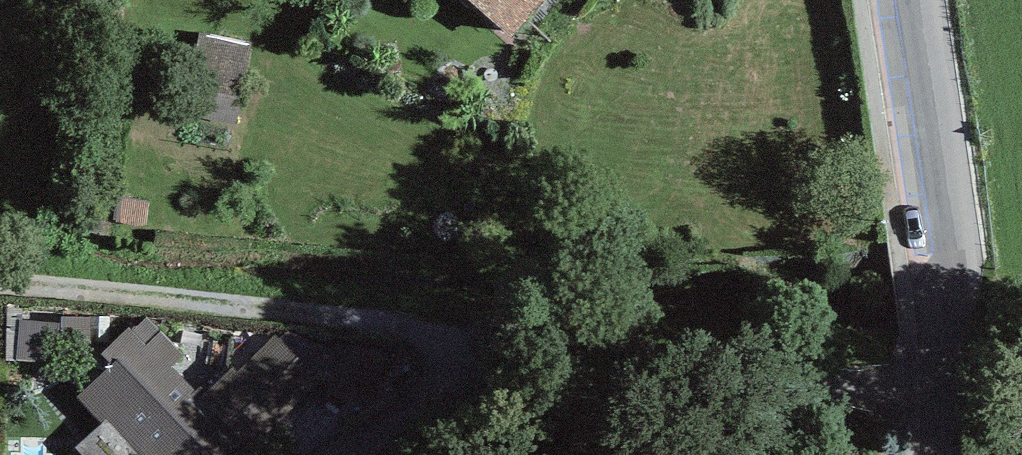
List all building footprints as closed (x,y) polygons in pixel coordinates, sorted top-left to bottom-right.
[(508,33),(537,0),(470,0),(508,33)] [(252,44),(194,36),(186,94),(244,102),(252,44)] [(147,319),(133,332),(126,326),(93,357),(101,366),(65,400),(91,427),(71,446),(79,454),(229,454),(244,441),(251,448),(316,387),(275,343),(237,379),(232,374),(203,401),(173,370),(185,358),(147,319)]
